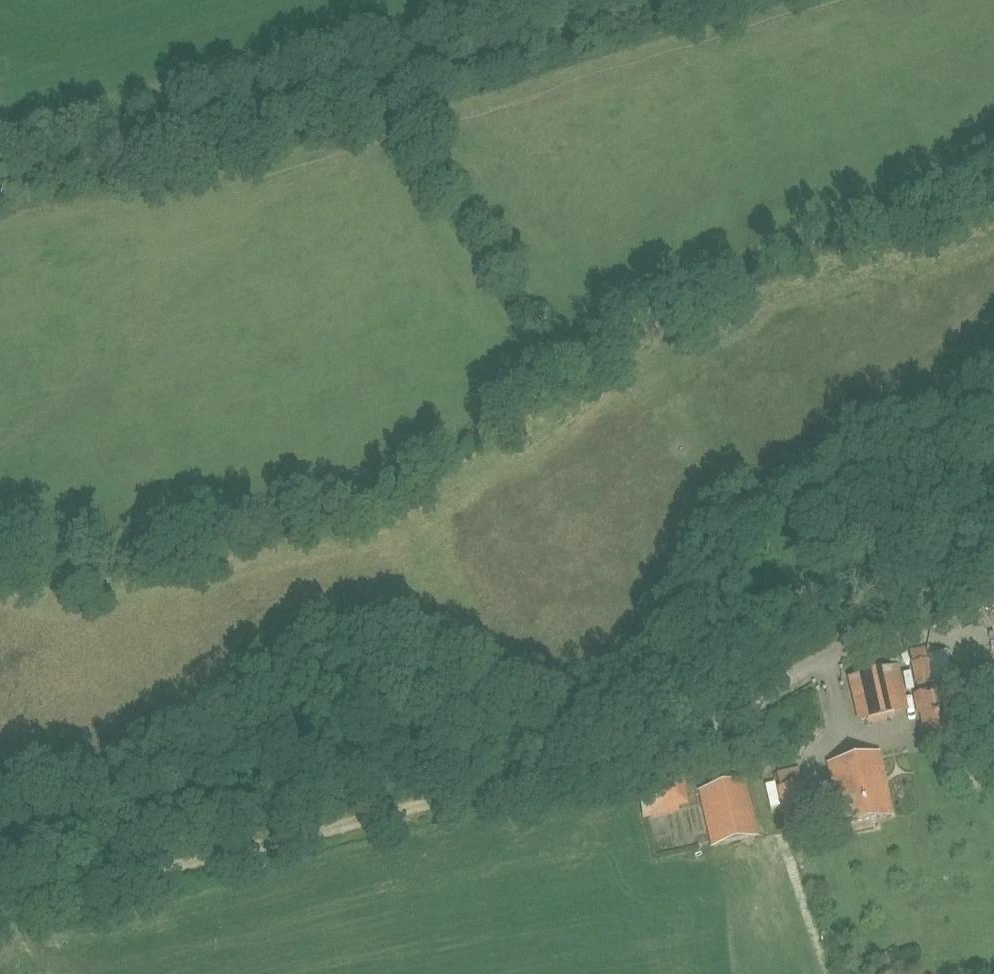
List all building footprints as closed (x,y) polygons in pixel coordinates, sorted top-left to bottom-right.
[(912,649),(914,660),(932,656),(929,645),(912,649)] [(916,679),(952,674),(950,663),(935,665),(934,658),(914,661),(916,679)] [(979,670),(977,660),(959,662),(961,673),(979,670)] [(852,675),(858,721),(909,715),(904,668),(852,675)] [(946,689),(914,696),(918,713),(922,712),(925,725),(921,726),(925,743),(956,736),(946,689)] [(842,825),(891,815),(878,753),(828,764),(842,825)] [(781,770),(782,784),(804,783),(804,770),(781,770)] [(645,816),(676,809),(669,778),(638,785),(645,816)] [(699,791),(711,845),(756,835),(744,780),(699,791)] [(805,783),(780,787),(785,817),(809,813),(805,783)]
